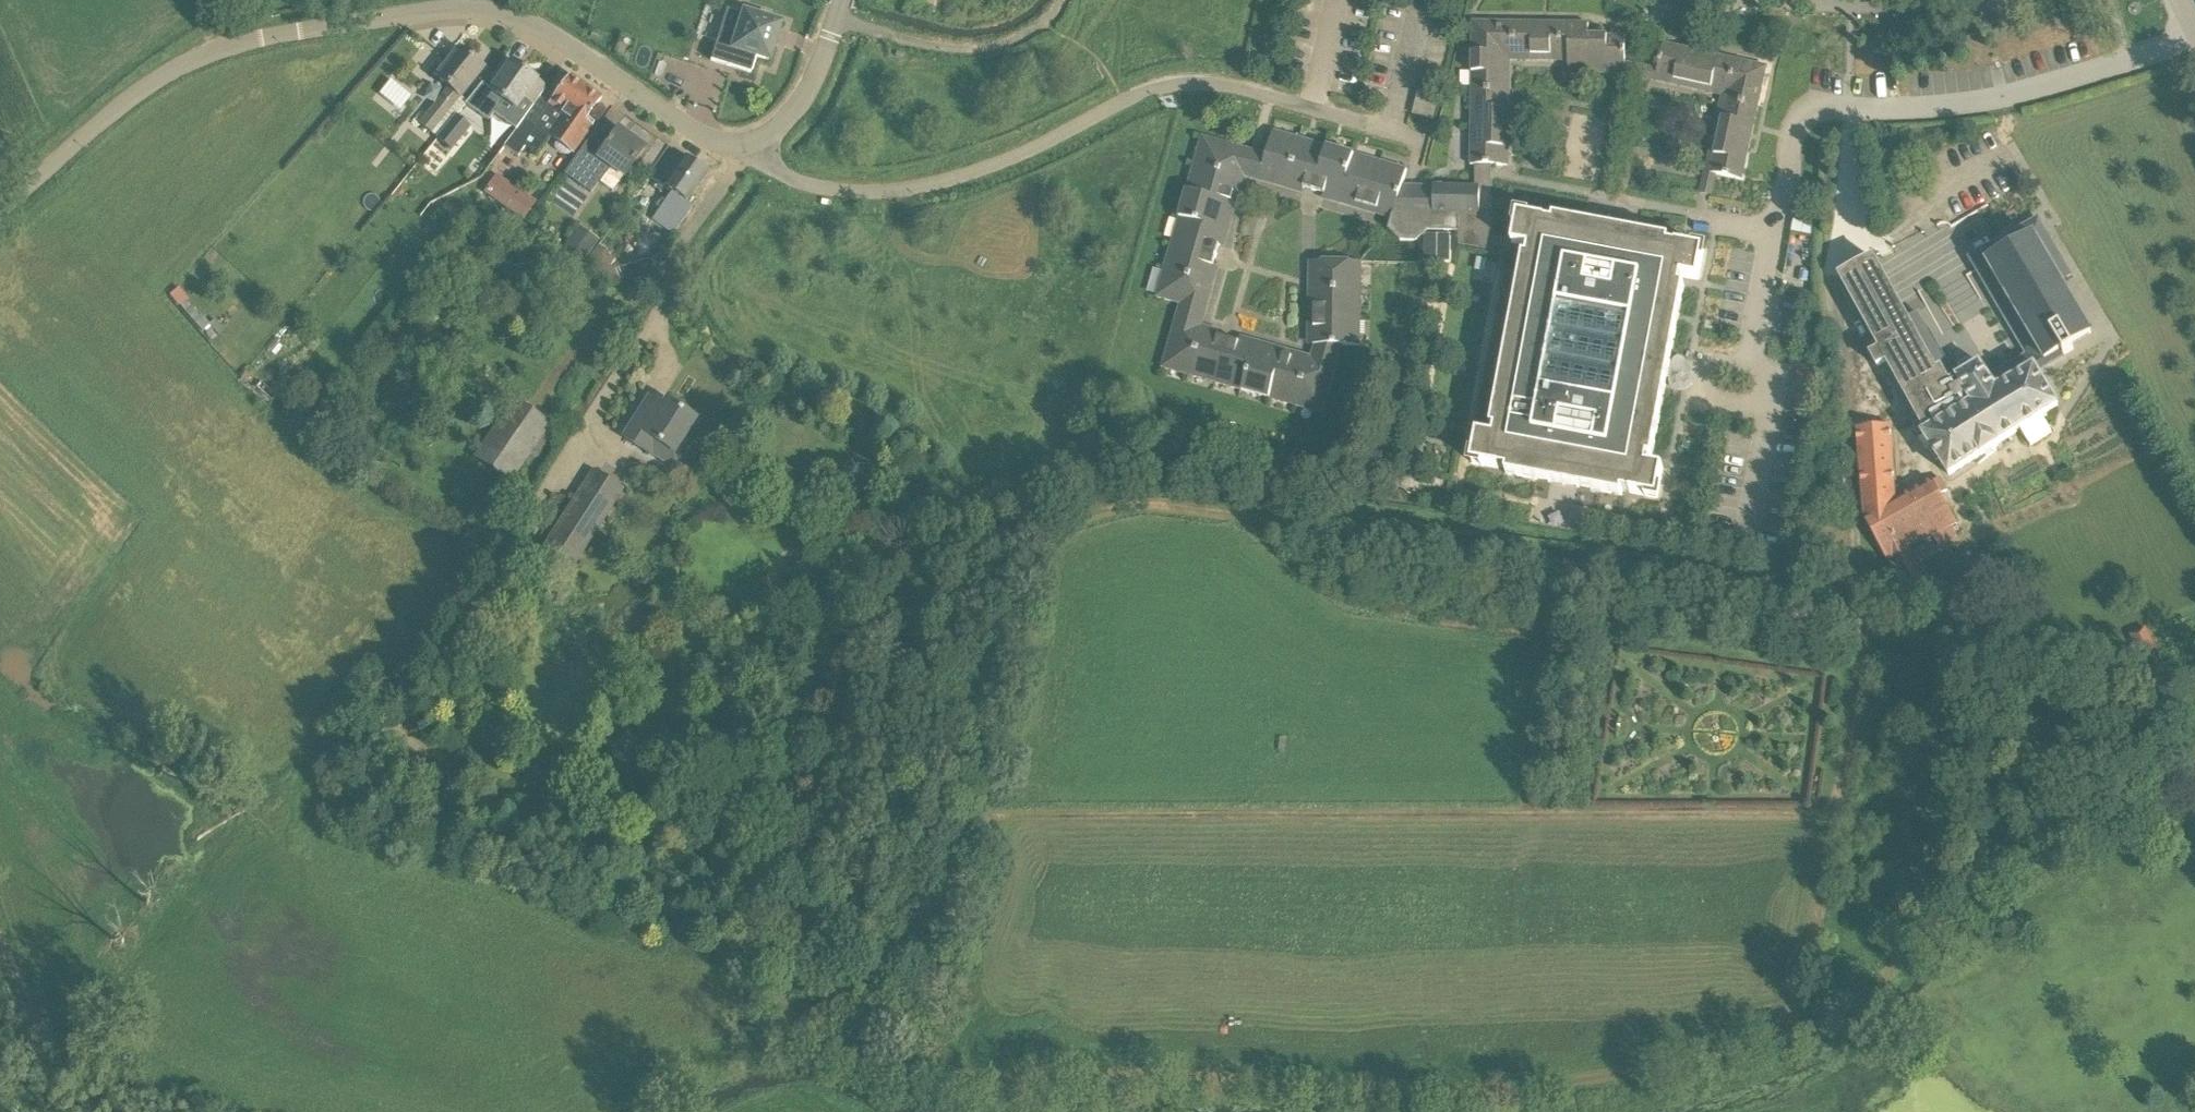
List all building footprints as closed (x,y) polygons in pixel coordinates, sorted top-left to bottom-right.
[(779,26),(764,21),(765,19),(747,13),(745,17),(729,11),(711,60),(751,73),(757,56),(768,59),(779,26)] [(1505,54),(1505,22),(1473,21),(1473,60),(1505,60),(1505,54)] [(1545,54),(1545,22),(1505,22),(1505,54),(1545,54)] [(1585,55),(1586,23),(1545,22),(1545,54),(1585,55)] [(1586,23),(1585,55),(1587,55),(1587,67),(1625,68),(1626,36),(1589,35),(1589,23),(1586,23)] [(1693,83),(1700,51),(1664,43),(1657,75),(1693,83)] [(460,95),(482,69),(484,71),(485,70),(458,48),(457,49),(459,50),(438,76),(436,74),(435,75),(448,86),(419,122),(436,135),(466,100),(460,95)] [(1729,91),(1736,59),(1700,51),(1693,83),(1729,91)] [(1728,96),(1759,103),(1768,66),(1736,59),(1729,91),(1728,96)] [(1504,95),(1505,60),(1473,60),(1472,95),(1504,95)] [(483,82),(466,104),(485,120),(492,112),(516,129),(534,106),(546,88),(535,81),(537,79),(512,61),(490,88),(483,82)] [(595,123),(587,117),(602,97),(571,75),(535,125),(526,119),(507,147),(519,155),(525,146),(537,154),(553,130),(578,147),(595,123)] [(1419,89),(1417,113),(1435,114),(1436,90),(1419,89)] [(682,90),(676,97),(684,103),(689,95),(682,90)] [(1504,130),(1504,95),(1472,95),(1472,130),(1504,130)] [(1751,141),(1759,103),(1728,96),(1719,134),(1751,141)] [(452,151),(471,128),(456,116),(437,139),(452,151)] [(623,175),(624,176),(644,148),(618,130),(598,156),(584,146),(569,168),(584,179),(587,174),(600,183),(600,182),(613,191),(623,175)] [(1503,165),(1504,130),(1472,130),(1471,165),(1503,165)] [(1288,183),(1301,139),(1274,131),(1267,155),(1260,153),(1259,154),(1267,156),(1261,175),(1288,183)] [(1742,179),(1751,141),(1719,134),(1711,172),(1742,179)] [(1195,164),(1239,176),(1247,151),(1250,151),(1250,150),(1203,137),(1195,164)] [(1314,191),(1327,147),(1301,139),(1288,183),(1314,191)] [(1343,198),(1355,155),(1327,147),(1314,191),(1343,198)] [(653,218),(657,220),(675,233),(693,207),(687,202),(708,172),(674,149),(653,179),(671,192),(653,218)] [(1343,198),(1369,205),(1380,161),(1355,155),(1343,198)] [(1369,205),(1394,213),(1407,169),(1380,161),(1369,205)] [(1232,203),(1239,176),(1195,164),(1188,190),(1232,203)] [(1434,213),(1434,186),(1414,186),(1407,169),(1394,213),(1389,229),(1401,240),(1417,240),(1429,230),(1459,230),(1460,213),(1434,213)] [(524,221),(537,202),(497,174),(484,193),(524,221)] [(1459,230),(1460,230),(1459,244),(1524,257),(1492,427),(1496,428),(1494,436),(1478,433),(1472,463),(1499,468),(1507,469),(1507,473),(1622,495),(1623,490),(1630,492),(1658,498),(1663,467),(1647,464),(1648,456),(1652,457),(1666,384),(1660,383),(1662,377),(1659,376),(1661,363),(1664,363),(1666,357),(1671,358),(1674,344),(1682,299),(1684,285),(1680,284),(1682,276),(1698,279),(1704,249),(1669,243),(1670,239),(1555,217),(1554,221),(1519,215),(1513,244),(1488,239),(1489,220),(1489,197),(1480,197),(1481,184),(1478,184),(1478,185),(1434,184),(1434,186),(1434,213),(1460,213),(1459,230)] [(1224,229),(1232,203),(1188,190),(1180,217),(1224,229)] [(1217,256),(1224,229),(1180,217),(1173,243),(1217,256)] [(1919,334),(1873,257),(1840,275),(1881,348),(1869,354),(1875,366),(1887,359),(1927,434),(1923,436),(1947,475),(2021,428),(2030,443),(2052,429),(2043,414),(2059,404),(2037,366),(2064,350),(2066,355),(2076,349),(2074,344),(2094,333),(2085,317),(2083,313),(2083,314),(2075,301),(2076,301),(2074,298),(2073,298),(2066,286),(2067,285),(2065,282),(2064,282),(2052,262),(2063,256),(2041,218),(1994,245),(2001,256),(1991,262),(1996,271),(1985,277),(1986,278),(1987,277),(1991,284),(1990,285),(1990,286),(1992,285),(1996,292),(1994,293),(1995,294),(1996,293),(2000,300),(1999,301),(2000,302),(2001,301),(2005,308),(2003,308),(2004,310),(2006,309),(2010,315),(2008,316),(2009,318),(2010,317),(2014,323),(2013,324),(2013,326),(2015,325),(2019,331),(2017,332),(2018,333),(2020,332),(2024,339),(2022,340),(2023,341),(2024,340),(2028,347),(2027,348),(2027,349),(2029,348),(2032,353),(2030,354),(2031,356),(2025,360),(2024,358),(2023,359),(2023,361),(2017,365),(2016,363),(2015,364),(2016,365),(2009,369),(2008,368),(2007,368),(2008,370),(2001,374),(2000,372),(1999,373),(2000,375),(1993,378),(1984,362),(1978,365),(1973,357),(1972,358),(1971,357),(1962,362),(1962,363),(1961,364),(1965,372),(1958,377),(1943,352),(1942,353),(1938,346),(1939,345),(1939,344),(1937,345),(1933,338),(1935,337),(1934,336),(1933,337),(1929,330),(1930,330),(1929,328),(1919,334)] [(579,226),(562,249),(582,264),(600,241),(579,226)] [(1209,282),(1217,256),(1173,243),(1165,269),(1209,282)] [(600,245),(586,264),(585,265),(611,285),(620,281),(618,275),(616,269),(610,266),(615,260),(612,257),(607,251),(601,246),(600,245)] [(1315,289),(1361,290),(1361,261),(1316,261),(1315,289)] [(1202,309),(1209,282),(1165,269),(1157,297),(1181,303),(1179,310),(1181,311),(1183,304),(1202,309)] [(1360,317),(1361,290),(1315,289),(1315,316),(1360,317)] [(1360,345),(1360,317),(1315,316),(1314,344),(1341,345),(1339,352),(1340,352),(1342,345),(1360,345)] [(1190,375),(1202,335),(1176,327),(1178,320),(1177,320),(1163,367),(1190,375)] [(1217,382),(1228,342),(1202,335),(1190,375),(1217,382)] [(1243,390),(1255,350),(1228,342),(1217,382),(1243,390)] [(1269,398),(1281,357),(1255,350),(1243,390),(1269,398)] [(1296,405),(1307,365),(1281,357),(1269,398),(1296,405)] [(1307,365),(1296,405),(1323,413),(1338,362),(1336,361),(1333,372),(1307,365)] [(512,399),(475,455),(514,481),(551,424),(512,399)] [(694,440),(685,434),(695,419),(667,401),(656,418),(642,409),(632,425),(624,438),(653,458),(654,456),(675,470),(694,440)] [(1941,494),(1950,488),(1944,478),(1899,505),(1892,428),(1855,432),(1864,520),(1904,592),(1929,579),(1912,550),(1958,525),(1941,494)] [(546,542),(577,562),(624,490),(593,469),(546,542)] [(2161,653),(2147,625),(2129,634),(2143,662),(2161,653)]
